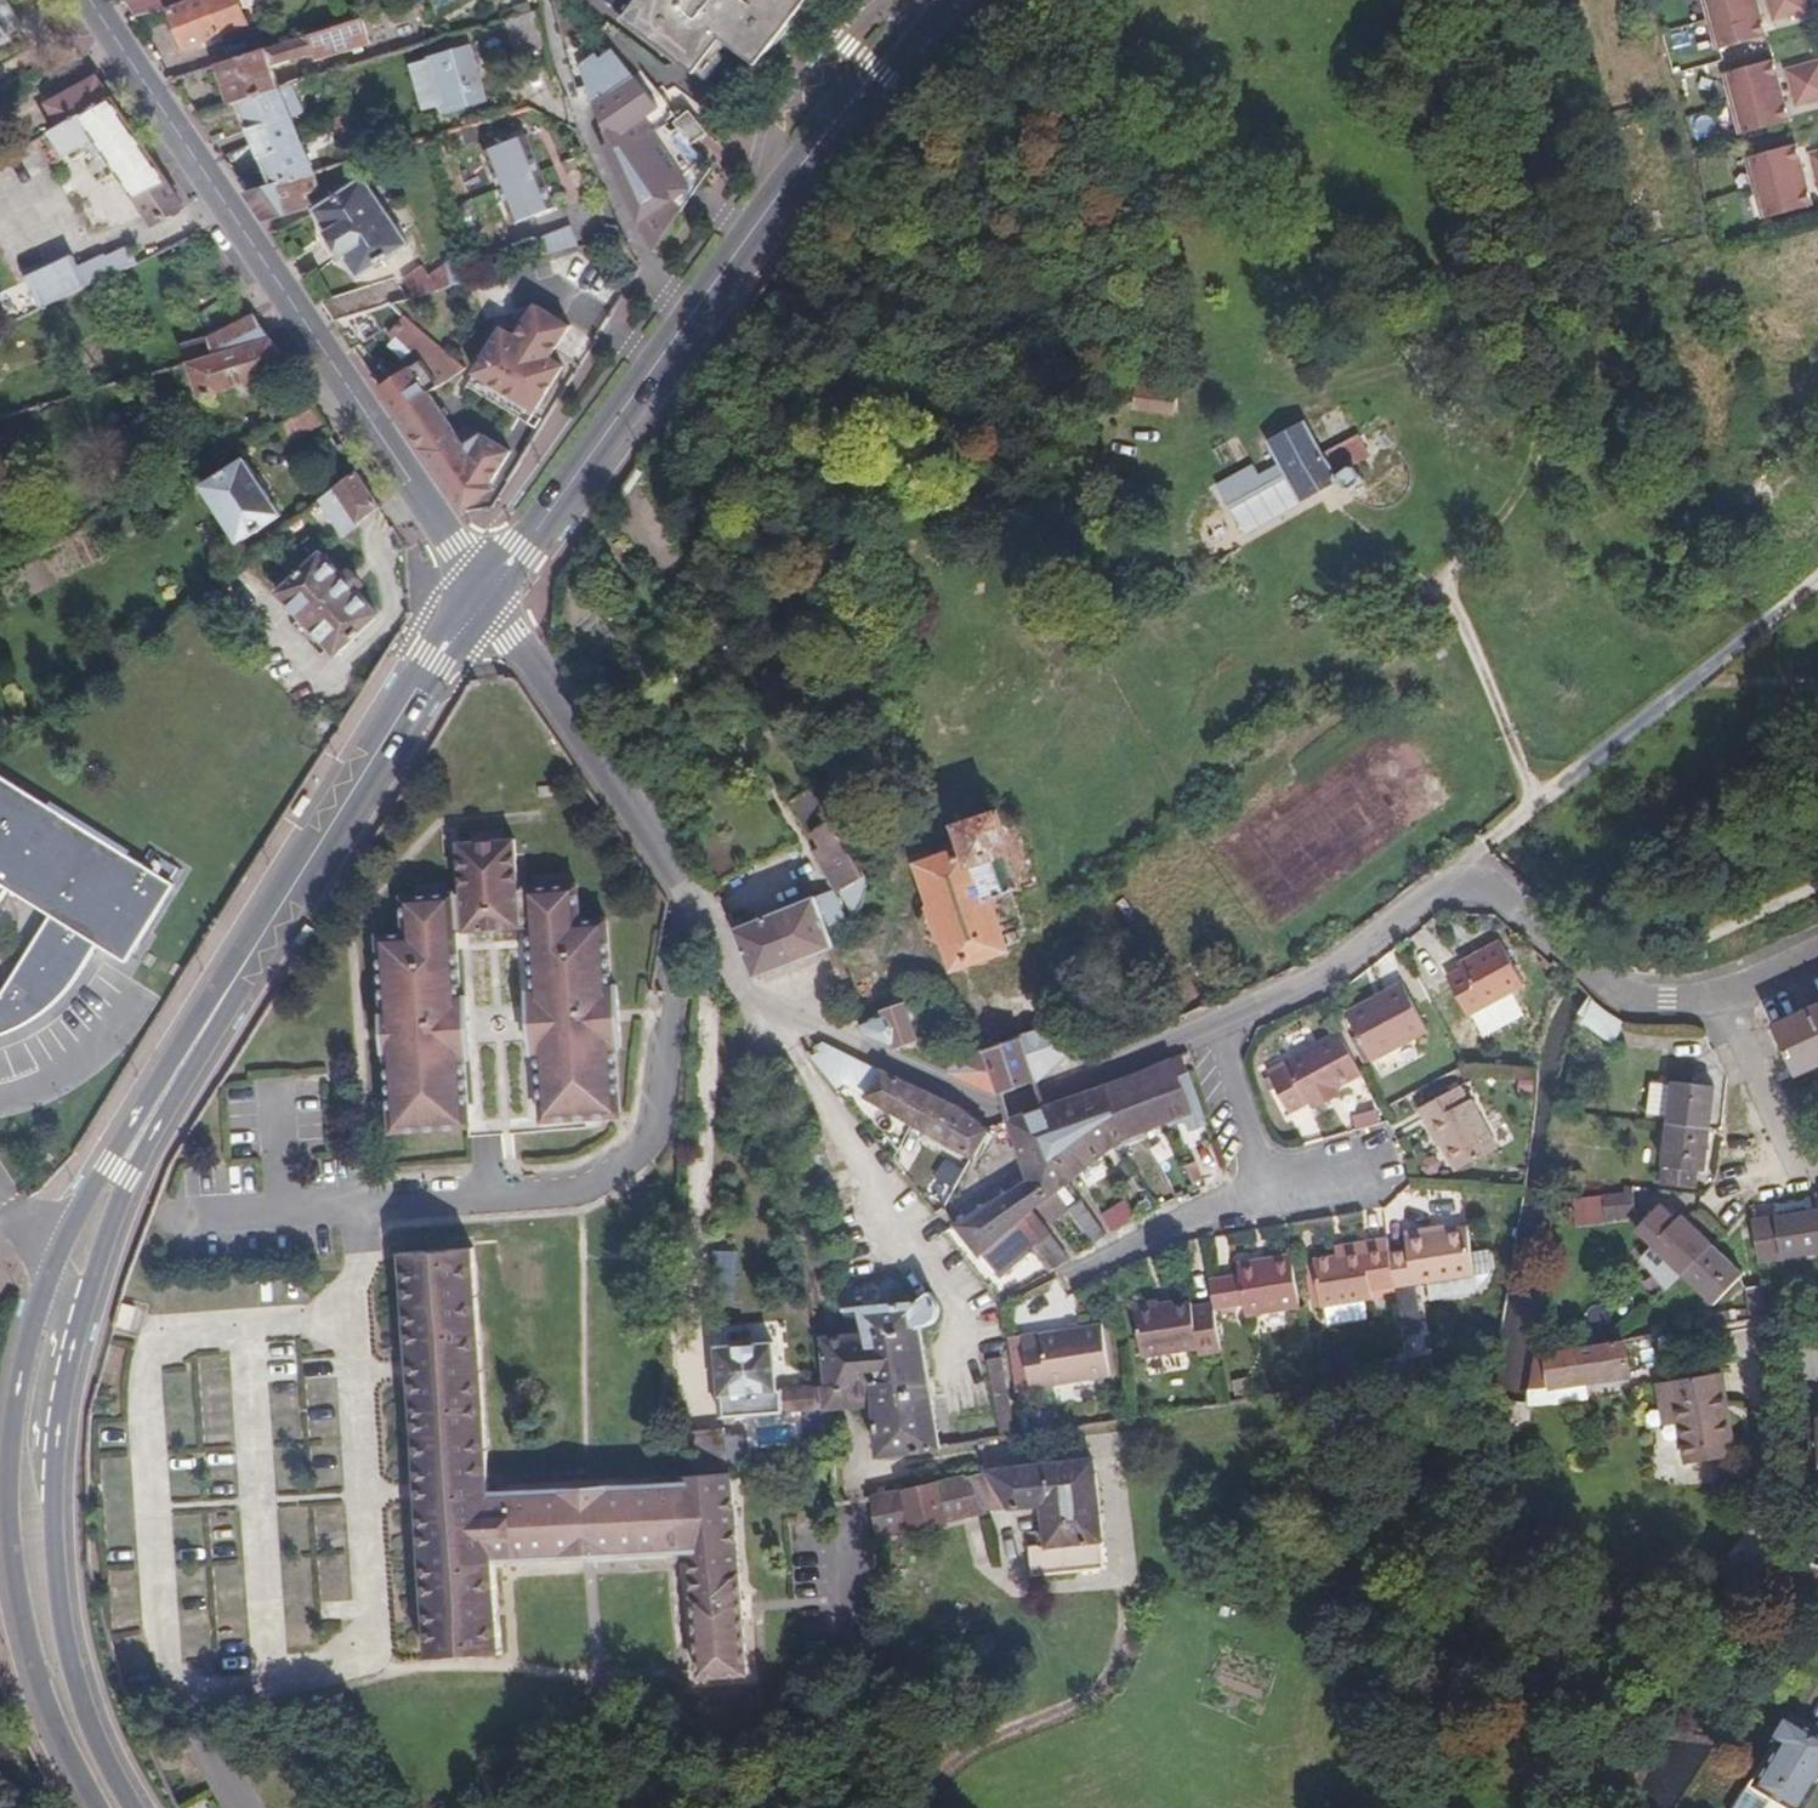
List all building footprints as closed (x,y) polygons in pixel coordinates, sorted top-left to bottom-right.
[(32,34),(10,0),(0,0),(0,54),(32,34)] [(241,0),(203,0),(183,6),(182,0),(178,0),(177,0),(127,0),(140,22),(174,10),(186,47),(250,26),(241,0)] [(731,101),(812,0),(605,0),(731,101)] [(1743,45),(1731,0),(1701,0),(1714,52),(1743,45)] [(1743,45),(1765,39),(1755,0),(1731,0),(1743,45)] [(1771,24),(1808,13),(1804,0),(1765,0),(1771,24)] [(423,14),(419,2),(391,12),(393,23),(423,14)] [(365,19),(221,65),(233,104),(238,102),(275,92),(282,90),(273,65),(315,52),(318,61),(373,45),(365,19)] [(467,49),(427,61),(442,117),(484,105),(467,49)] [(1750,70),(1766,128),(1786,123),(1770,64),(1750,70)] [(1786,72),(1795,107),(1817,101),(1817,64),(1786,72)] [(616,66),(587,91),(611,142),(602,145),(652,254),(689,202),(684,194),(692,188),(683,176),(699,153),(691,147),(707,133),(686,112),(672,126),(664,117),(665,110),(646,86),(640,92),(616,66)] [(1737,136),(1766,128),(1750,70),(1721,77),(1737,136)] [(115,104),(101,85),(54,109),(67,130),(115,104)] [(309,111),(297,85),(282,90),(275,92),(289,121),(309,111)] [(269,169),(238,178),(248,192),(312,174),(313,173),(289,121),(275,92),(238,102),(269,169)] [(67,130),(53,138),(73,166),(105,146),(158,227),(186,211),(115,104),(67,130)] [(530,135),(489,151),(518,224),(558,208),(530,135)] [(1772,153),(1789,213),(1810,208),(1793,147),(1772,153)] [(1760,221),(1789,213),(1772,153),(1744,161),(1760,221)] [(1808,156),(1817,193),(1817,192),(1817,153),(1808,156)] [(333,166),(316,172),(321,189),(338,183),(333,166)] [(312,174),(248,192),(265,219),(307,203),(303,195),(317,191),(312,174)] [(362,178),(316,210),(360,275),(407,243),(362,178)] [(573,225),(542,235),(548,256),(580,245),(573,225)] [(30,286),(46,315),(141,268),(133,254),(109,265),(108,262),(82,275),(77,263),(30,286)] [(478,278),(471,258),(449,264),(430,275),(423,266),(402,281),(414,297),(478,278)] [(399,281),(323,303),(335,321),(395,303),(412,298),(399,281)] [(620,350),(639,308),(618,298),(599,340),(620,350)] [(561,357),(578,324),(536,303),(521,332),(504,324),(476,377),(545,412),(571,362),(561,357)] [(480,433),(463,444),(429,391),(465,368),(409,316),(394,333),(414,351),(404,358),(411,368),(381,388),(463,509),(493,488),(489,482),(509,451),(480,433)] [(372,317),(345,337),(355,351),(383,331),(372,317)] [(208,344),(220,360),(274,345),(259,321),(208,344)] [(178,354),(189,369),(220,360),(208,344),(178,354)] [(220,360),(189,369),(208,398),(294,373),(274,345),(220,360)] [(1177,415),(1180,390),(1137,386),(1135,411),(1177,415)] [(283,418),(290,432),(312,421),(305,407),(283,418)] [(290,432),(286,435),(293,445),(329,427),(322,416),(312,421),(290,432)] [(1226,497),(1244,530),(1301,499),(1302,502),(1341,481),(1347,490),(1353,490),(1364,481),(1364,475),(1355,464),(1372,455),(1360,434),(1325,453),(1324,450),(1310,457),(1308,454),(1284,467),(1286,471),(1285,471),(1287,474),(1259,489),(1255,481),(1226,497)] [(245,462),(202,490),(241,548),(283,520),(245,462)] [(385,510),(362,476),(323,506),(345,540),(385,510)] [(329,595),(307,570),(264,609),(322,672),(366,635),(343,610),(362,593),(349,577),(329,595)] [(756,689),(741,699),(747,709),(762,701),(756,689)] [(89,951),(117,969),(167,891),(0,785),(0,905),(11,888),(52,916),(5,994),(0,990),(0,1037),(10,1033),(34,1019),(54,1001),(70,982),(89,951)] [(830,811),(820,793),(794,807),(806,825),(830,811)] [(839,886),(864,871),(830,811),(806,825),(839,886)] [(985,817),(954,830),(961,850),(913,870),(927,904),(916,923),(922,939),(936,945),(943,944),(953,968),(1002,947),(983,901),(1010,889),(995,850),(998,849),(985,817)] [(523,897),(519,849),(459,854),(463,902),(403,906),(406,943),(379,945),(393,1146),(626,1129),(621,1061),(625,1061),(621,995),(618,995),(613,928),(584,930),(582,893),(523,897)] [(816,917),(829,950),(846,943),(834,912),(816,917)] [(755,980),(829,950),(816,917),(734,935),(755,980)] [(1501,948),(1461,969),(1464,974),(1447,983),(1468,1022),(1525,992),(1501,948)] [(1359,1042),(1373,1068),(1430,1038),(1403,989),(1384,999),(1387,1004),(1349,1023),(1359,1042)] [(864,1037),(905,1054),(917,1049),(915,1042),(919,1041),(904,1006),(860,1024),(864,1037)] [(1775,1026),(1799,1074),(1817,1065),(1817,1007),(1775,1026)] [(1627,1048),(1628,1027),(1602,1009),(1598,1030),(1627,1048)] [(956,1066),(951,1074),(1002,1096),(1039,1083),(1066,1057),(1054,1027),(978,1054),(975,1047),(952,1055),(956,1066)] [(1366,1078),(1342,1036),(1286,1066),(1288,1070),(1271,1079),(1293,1119),(1315,1106),(1319,1112),(1334,1104),(1331,1097),(1340,1092),(1366,1078)] [(1367,1072),(1373,1068),(1359,1042),(1351,1045),(1367,1072)] [(970,1157),(985,1130),(958,1111),(916,1090),(824,1043),(807,1056),(833,1094),(839,1090),(970,1157)] [(1208,1127),(1187,1058),(1135,1078),(1008,1121),(1026,1179),(952,1223),(999,1280),(1033,1256),(1049,1277),(1071,1262),(1031,1210),(1037,1207),(1049,1224),(1070,1254),(1087,1245),(1088,1248),(1102,1238),(1077,1203),(1064,1211),(1053,1196),(1127,1144),(1186,1119),(1191,1133),(1208,1127)] [(1668,1121),(1706,1131),(1716,1089),(1677,1080),(1668,1121)] [(1331,1097),(1334,1104),(1344,1099),(1340,1092),(1331,1097)] [(1453,1098),(1437,1107),(1423,1114),(1432,1130),(1436,1128),(1462,1175),(1505,1153),(1479,1103),(1474,1105),(1467,1092),(1453,1098)] [(1434,1101),(1437,1107),(1453,1098),(1449,1092),(1434,1101)] [(1697,1169),(1706,1131),(1668,1121),(1654,1175),(1687,1183),(1690,1169),(1697,1169)] [(1574,1177),(1575,1190),(1588,1190),(1588,1176),(1574,1177)] [(848,1292),(841,1293),(853,1339),(851,1339),(852,1407),(874,1406),(879,1459),(942,1449),(921,1327),(934,1314),(939,1304),(931,1293),(916,1303),(884,1307),(876,1284),(881,1282),(852,1178),(820,1187),(848,1292)] [(1634,1188),(1616,1188),(1617,1195),(1615,1218),(1638,1216),(1634,1188)] [(1615,1218),(1617,1195),(1605,1196),(1610,1219),(1615,1218)] [(1605,1200),(1575,1204),(1578,1231),(1608,1228),(1605,1200)] [(1098,1220),(1109,1237),(1133,1222),(1122,1204),(1098,1220)] [(1573,1205),(1560,1207),(1561,1218),(1575,1217),(1573,1205)] [(1739,1278),(1678,1221),(1675,1224),(1659,1208),(1635,1234),(1712,1306),(1739,1278)] [(1817,1214),(1776,1220),(1777,1224),(1758,1226),(1764,1264),(1784,1260),(1784,1264),(1817,1258),(1817,1219),(1817,1214)] [(1393,1290),(1399,1330),(1419,1327),(1413,1290),(1474,1281),(1466,1229),(1404,1239),(1406,1251),(1387,1254),(1393,1290)] [(1387,1254),(1386,1240),(1360,1244),(1361,1252),(1334,1257),(1311,1260),(1311,1262),(1318,1306),(1318,1309),(1368,1302),(1367,1293),(1393,1290),(1387,1254)] [(1361,1252),(1360,1244),(1333,1247),(1334,1257),(1361,1252)] [(683,1478),(684,1482),(515,1493),(513,1472),(488,1473),(473,1249),(400,1254),(428,1662),(504,1657),(497,1563),(688,1550),(695,1550),(703,1679),(751,1676),(737,1475),(732,1475),(699,1477),(683,1478)] [(1237,1276),(1208,1281),(1212,1305),(1214,1311),(1241,1308),(1242,1318),(1297,1309),(1289,1265),(1288,1257),(1235,1264),(1237,1276)] [(1289,1265),(1297,1309),(1318,1306),(1311,1262),(1289,1265)] [(1747,1287),(1752,1322),(1769,1320),(1763,1286),(1747,1287)] [(1198,1354),(1220,1351),(1214,1311),(1212,1305),(1191,1309),(1190,1302),(1157,1308),(1157,1304),(1131,1308),(1140,1359),(1197,1351),(1198,1354)] [(1708,1316),(1710,1329),(1738,1324),(1736,1311),(1708,1316)] [(1108,1378),(1099,1325),(1037,1337),(1036,1333),(1018,1336),(1027,1392),(1108,1378)] [(1763,1330),(1717,1337),(1721,1364),(1767,1357),(1763,1330)] [(1685,1336),(1664,1341),(1667,1353),(1688,1349),(1685,1336)] [(825,1390),(827,1409),(852,1407),(851,1339),(821,1341),(825,1390)] [(729,1417),(827,1409),(825,1390),(796,1391),(793,1342),(724,1348),(729,1417)] [(1626,1342),(1607,1346),(1548,1354),(1553,1390),(1632,1378),(1626,1342)] [(1004,1361),(990,1363),(1001,1437),(1014,1435),(1004,1361)] [(1421,1377),(1429,1375),(1427,1364),(1418,1365),(1421,1377)] [(1406,1379),(1421,1377),(1418,1365),(1404,1367),(1406,1379)] [(1684,1423),(1671,1425),(1658,1425),(1659,1488),(1730,1487),(1727,1458),(1738,1456),(1723,1376),(1665,1386),(1668,1405),(1681,1403),(1684,1423)] [(1668,1405),(1671,1425),(1684,1423),(1681,1403),(1668,1405)] [(1031,1417),(1034,1436),(1055,1433),(1052,1414),(1031,1417)] [(1809,1417),(1812,1478),(1817,1478),(1817,1417),(1809,1417)] [(696,1431),(699,1477),(732,1475),(730,1436),(729,1429),(696,1431)] [(755,1435),(730,1436),(732,1475),(737,1475),(758,1473),(755,1435)] [(992,1474),(1002,1495),(1012,1512),(1043,1509),(1049,1548),(1032,1550),(1038,1579),(1111,1568),(1095,1460),(992,1474)] [(966,1480),(984,1508),(1002,1495),(992,1474),(966,1480)] [(966,1480),(875,1500),(880,1534),(985,1512),(984,1508),(966,1480)] [(321,1573),(319,1616),(349,1617),(350,1574),(321,1573)] [(1783,1729),(1771,1751),(1776,1757),(1750,1799),(1765,1807),(1805,1807),(1817,1786),(1817,1749),(1783,1729)]
